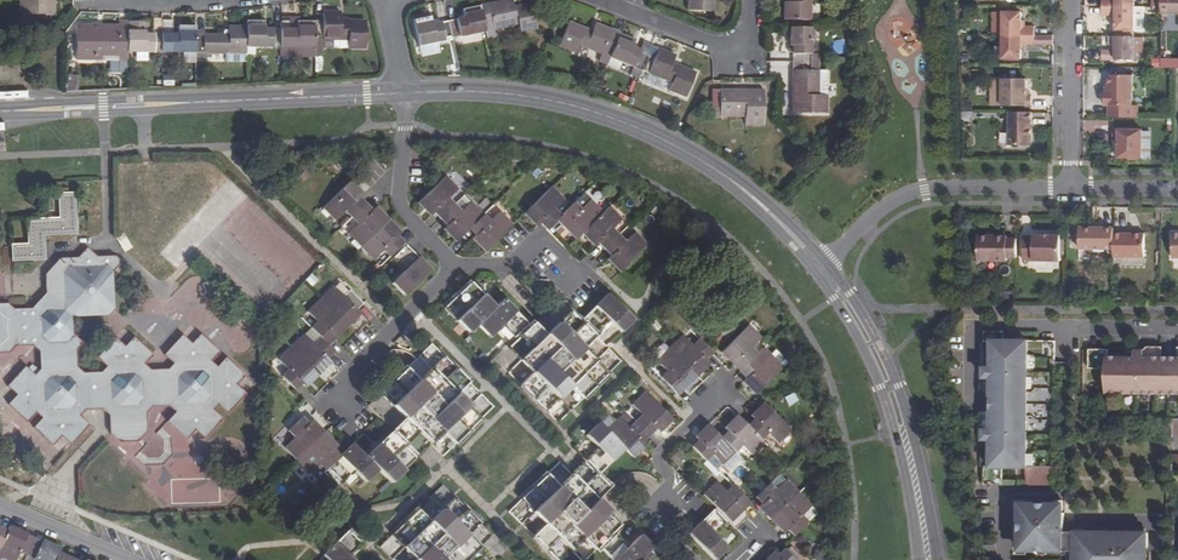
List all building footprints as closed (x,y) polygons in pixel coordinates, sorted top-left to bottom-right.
[(21,15),(54,15),(54,0),(21,0),(21,15)] [(514,0),(510,0),(505,1),(507,9),(515,8),(514,0)] [(687,12),(713,12),(714,0),(687,0),(687,12)] [(794,28),(813,28),(813,0),(794,0),(794,3),(787,3),(787,21),(794,21),(794,28)] [(1161,14),(1177,14),(1177,0),(1161,0),(1161,14)] [(481,15),(485,32),(518,25),(520,33),(537,30),(532,4),(507,9),(505,1),(487,5),(489,13),(481,15)] [(487,5),(480,6),(481,15),(489,13),(487,5)] [(448,22),(452,39),(485,32),(481,15),(480,6),(462,10),(464,18),(448,22)] [(1135,7),(1102,7),(1102,16),(1115,16),(1115,30),(1134,30),(1135,7)] [(1001,36),(1034,36),(1034,27),(1024,27),(1020,27),(1020,12),(1001,12),(1001,36)] [(365,48),(365,22),(341,22),(341,19),(341,14),(323,14),(323,22),(315,22),(315,39),(315,48),(322,48),(322,39),(347,40),(347,48),(365,48)] [(413,20),(419,46),(452,39),(448,22),(432,25),(430,17),(413,20)] [(127,34),(127,52),(161,52),(161,34),(145,34),(145,19),(127,18),(128,22),(127,30),(127,34)] [(149,19),(145,19),(145,34),(161,34),(161,30),(148,30),(149,19)] [(161,34),(161,52),(195,53),(195,34),(195,27),(177,26),(177,34),(172,34),(172,20),(161,20),(161,30),(161,34)] [(246,27),(246,47),(280,48),(280,29),(264,29),(264,21),(246,21),(246,27)] [(315,39),(315,22),(280,21),(280,29),(280,48),(280,57),(290,57),(290,48),(315,48),(315,39)] [(618,34),(619,32),(594,23),(591,31),(569,21),(559,46),(575,53),(579,45),(609,57),(616,40),(618,34)] [(128,22),(118,22),(118,26),(75,25),(75,60),(127,61),(127,52),(127,34),(127,30),(128,22)] [(195,34),(195,53),(246,53),(246,47),(246,27),(228,26),(228,35),(195,34)] [(821,63),(821,54),(812,54),(813,28),(794,28),(792,28),(792,46),(793,46),(793,47),(796,47),(795,62),(812,63),(821,63)] [(649,50),(651,46),(643,42),(640,50),(632,47),(633,45),(632,45),(634,40),(618,34),(616,40),(609,57),(641,70),(647,53),(649,50)] [(1034,36),(1001,36),(1001,59),(1020,60),(1020,45),(1033,45),(1034,36)] [(1101,60),(1134,60),(1134,37),(1115,36),(1115,37),(1115,40),(1115,51),(1112,51),(1102,51),(1101,60)] [(347,48),(347,40),(322,39),(322,48),(347,48)] [(675,56),(651,46),(649,50),(647,53),(641,70),(671,83),(668,90),(685,97),(695,73),(672,63),(675,56)] [(315,57),(315,48),(290,48),(290,57),(315,57)] [(196,62),(196,53),(184,53),(184,62),(196,62)] [(1177,68),(1177,58),(1162,58),(1162,68),(1177,68)] [(821,71),(821,63),(812,63),(795,62),(795,114),(829,114),(829,97),(821,96),(821,71)] [(829,97),(829,71),(821,71),(821,96),(829,97)] [(1132,75),(1108,75),(1108,86),(1108,92),(1105,92),(1104,92),(1104,105),(1108,105),(1108,118),(1137,118),(1137,106),(1131,106),(1132,75)] [(1026,79),(1002,79),(1002,107),(1031,107),(1031,97),(1026,97),(1026,79)] [(745,117),(745,126),(762,126),(762,91),(712,91),(712,109),(720,109),(720,117),(745,117)] [(1031,112),(1008,112),(1008,146),(1031,146),(1031,112)] [(1142,131),(1113,130),(1113,141),(1118,141),(1118,158),(1142,158),(1142,131)] [(479,245),(486,252),(512,225),(502,215),(491,225),(483,216),(471,203),(460,213),(454,207),(448,200),(458,190),(444,176),(431,189),(418,202),(424,208),(427,206),(441,220),(452,232),(450,235),(457,242),(469,229),(482,242),(479,245)] [(382,249),(389,257),(404,243),(390,230),(393,227),(386,220),(380,214),(377,216),(365,203),(359,197),(352,191),(355,189),(348,182),(322,208),(335,220),(345,211),(351,217),(358,224),(347,234),(360,246),(372,259),(382,249)] [(551,187),(524,213),(531,220),(534,218),(541,224),(546,230),(553,223),(572,243),(582,233),(588,240),(592,237),(603,249),(616,262),(613,265),(620,271),(630,261),(646,245),(632,231),(622,241),(616,235),(610,228),(620,218),(608,207),(598,217),(586,205),(576,214),(569,207),(560,216),(554,210),(563,201),(551,187)] [(10,243),(11,261),(43,259),(43,235),(75,234),(75,192),(58,193),(59,217),(42,217),(25,218),(26,243),(10,243)] [(1113,228),(1079,228),(1079,249),(1113,250),(1113,234),(1113,228)] [(1144,234),(1113,234),(1113,250),(1113,257),(1144,258),(1144,234)] [(1033,237),(1023,237),(1023,261),(1060,261),(1060,236),(1033,235),(1033,237)] [(1006,237),(977,237),(977,261),(1006,261),(1006,258),(1016,258),(1016,239),(1006,239),(1006,237)] [(391,284),(404,297),(430,270),(406,245),(392,259),(405,271),(391,284)] [(109,433),(119,442),(137,441),(146,432),(145,413),(151,407),(168,407),(174,412),(166,422),(186,440),(195,430),(205,439),(222,420),(213,411),(218,405),(228,414),(245,394),(236,386),(244,377),(225,357),(216,368),(210,361),(219,352),(200,334),(191,344),(182,335),(164,355),(173,363),(167,369),(150,370),(144,364),(152,355),(133,337),(124,347),(115,338),(97,359),(106,366),(101,372),(84,373),(78,367),(77,350),(80,347),(70,339),(73,335),(73,317),(108,316),(114,311),(113,272),(121,262),(114,256),(97,257),(87,249),(78,258),(58,258),(53,265),(63,275),(63,292),(45,293),(31,308),(13,309),(8,303),(0,303),(0,353),(10,353),(16,346),(33,346),(39,352),(40,369),(34,375),(25,366),(7,386),(17,395),(8,405),(27,422),(36,413),(42,418),(33,428),(53,445),(62,435),(71,444),(89,425),(79,416),(85,410),(103,411),(109,417),(109,433)] [(503,325),(514,337),(527,325),(503,300),(495,308),(471,282),(444,308),(469,333),(478,324),(490,337),(503,325)] [(281,376),(295,389),(307,378),(310,381),(317,374),(323,368),(320,365),(333,352),(326,345),(345,326),(351,320),(349,317),(362,304),(349,290),(342,297),(333,287),(320,300),(308,312),(317,322),(310,328),(291,347),(278,360),(288,369),(281,376)] [(607,319),(620,333),(632,320),(607,294),(582,319),(595,331),(607,319)] [(520,385),(545,411),(557,399),(569,386),(582,399),(608,374),(596,361),(584,350),(596,338),(570,311),(546,335),(534,322),(508,348),(521,360),(533,373),(520,385)] [(750,388),(756,394),(782,368),(769,355),(759,364),(753,357),(756,355),(750,348),(760,339),(748,326),(721,351),(739,371),(753,385),(750,388)] [(1054,363),(1055,341),(1037,341),(1003,341),(1003,332),(984,332),(984,342),(988,342),(991,342),(991,368),(988,368),(984,368),(984,378),(980,381),(980,394),(990,395),(990,413),(980,413),(980,426),(983,430),(983,440),(987,440),(990,440),(990,466),(987,466),(984,466),(983,485),(1002,485),(1002,467),(1026,468),(1026,485),(1053,486),(1054,368),(1054,363)] [(73,335),(70,339),(80,347),(83,343),(73,335)] [(659,378),(675,394),(695,375),(701,369),(698,366),(710,354),(698,341),(692,346),(682,337),(669,349),(656,362),(666,372),(659,378)] [(1108,349),(1088,349),(1088,368),(1106,369),(1106,393),(1160,394),(1160,357),(1160,347),(1147,347),(1143,350),(1134,350),(1134,354),(1134,357),(1108,356),(1108,353),(1108,349)] [(392,431),(418,457),(429,445),(442,433),(454,445),(480,419),(468,407),(457,395),(469,383),(443,356),(430,369),(418,381),(406,369),(380,394),(405,419),(392,431)] [(1160,357),(1160,394),(1177,394),(1177,357),(1160,357)] [(586,460),(599,474),(624,449),(632,458),(639,451),(636,449),(661,423),(664,426),(671,419),(645,393),(632,406),(642,416),(635,422),(629,429),(619,419),(606,432),(598,423),(586,435),(599,448),(586,460)] [(788,406),(798,402),(794,393),(784,397),(788,406)] [(692,448),(705,461),(711,455),(721,465),(734,453),(740,446),(750,457),(763,443),(760,440),(767,433),(776,444),(789,431),(764,404),(756,410),(759,413),(746,426),(738,417),(731,423),(733,426),(720,439),(708,426),(702,432),(705,435),(692,448)] [(297,460),(310,474),(320,464),(325,470),(327,469),(340,482),(352,471),(365,483),(378,471),(390,484),(415,459),(390,434),(365,458),(352,445),(339,457),(326,444),(329,441),(323,435),(316,429),(314,431),(302,419),(288,432),(295,439),(285,449),(297,460)] [(677,451),(671,460),(679,466),(686,457),(677,451)] [(554,559),(560,559),(569,551),(581,539),(594,551),(620,525),(609,513),(597,501),(608,489),(583,463),(576,469),(570,475),(559,486),(547,474),(520,501),(532,513),(544,526),(532,538),(554,559)] [(779,523),(793,537),(798,532),(807,524),(800,517),(810,507),(797,493),(785,481),(775,491),(769,484),(766,487),(755,498),(766,510),(763,512),(770,519),(776,525),(779,523)] [(703,497),(727,522),(746,504),(731,489),(725,495),(715,485),(703,497)] [(480,548),(468,536),(480,524),(454,498),(442,510),(429,522),(418,510),(392,535),(404,547),(416,559),(491,559),(480,548)] [(1064,504),(1020,504),(1019,551),(1038,551),(1063,551),(1064,532),(1064,504)] [(712,559),(713,559),(726,548),(713,535),(725,523),(713,510),(687,534),(712,559)] [(1066,521),(1066,532),(1064,532),(1063,551),(1066,551),(1066,559),(1074,559),(1074,551),(1074,532),(1074,521),(1066,521)] [(2,548),(0,552),(0,556),(9,559),(17,559),(21,552),(29,555),(36,558),(35,559),(71,559),(59,555),(61,550),(36,539),(11,527),(8,532),(0,528),(0,548),(2,548)] [(349,557),(361,545),(347,531),(323,556),(327,559),(353,559),(349,557)] [(1147,533),(1074,532),(1074,551),(1074,559),(1147,559),(1147,533)] [(651,549),(639,536),(626,549),(614,536),(602,549),(612,559),(640,559),(651,549)] [(787,549),(776,559),(798,559),(787,549)]
